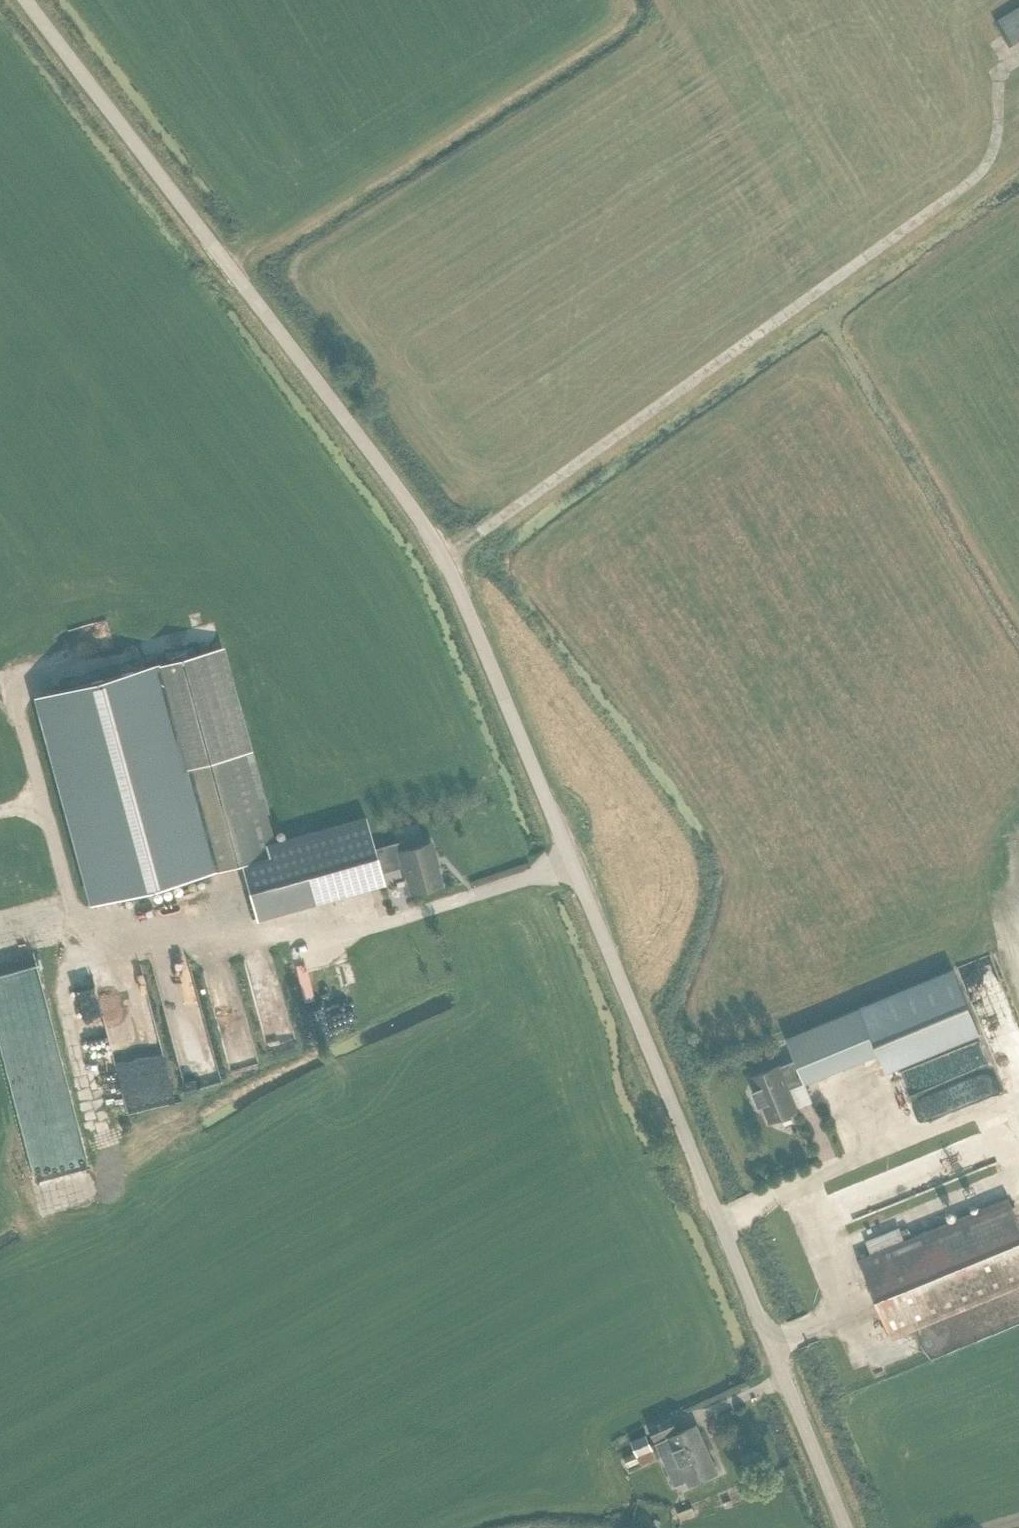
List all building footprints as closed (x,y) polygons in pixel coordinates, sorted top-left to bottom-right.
[(1018,51),(1018,7),(995,22),(1014,54),(1018,51)] [(222,648),(38,697),(95,906),(269,859),(278,892),(264,897),(269,917),(284,913),(385,885),(381,874),(404,867),(412,893),(441,885),(429,844),(405,850),(403,841),(375,849),(366,818),(274,843),(245,734),(244,734),(222,648)] [(0,959),(0,1025),(43,1198),(67,1192),(63,1177),(93,1169),(39,950),(0,959)] [(349,1017),(347,1010),(345,1002),(341,988),(357,984),(351,961),(315,971),(328,1022),(349,1017)] [(274,963),(250,969),(272,1051),(297,1044),(286,1003),(273,1006),(273,1008),(269,1009),(263,985),(279,981),(274,963)] [(769,1122),(799,1110),(790,1090),(804,1083),(804,1084),(879,1053),(887,1072),(980,1034),(954,970),(786,1039),(795,1061),(781,1067),(780,1066),(751,1078),(756,1090),(752,1091),(759,1107),(762,1106),(769,1122)] [(183,1072),(190,1089),(224,1076),(214,1049),(189,1059),(193,1068),(183,1072)] [(128,1109),(177,1097),(169,1064),(120,1076),(128,1109)] [(1018,1287),(1018,1226),(1008,1199),(860,1260),(892,1339),(1018,1287)] [(649,1427),(656,1444),(674,1485),(687,1480),(689,1486),(718,1473),(697,1426),(679,1434),(674,1423),(672,1417),(649,1427)] [(646,1435),(631,1442),(638,1457),(653,1450),(646,1435)] [(692,1508),(678,1514),(681,1522),(695,1516),(692,1508)]
